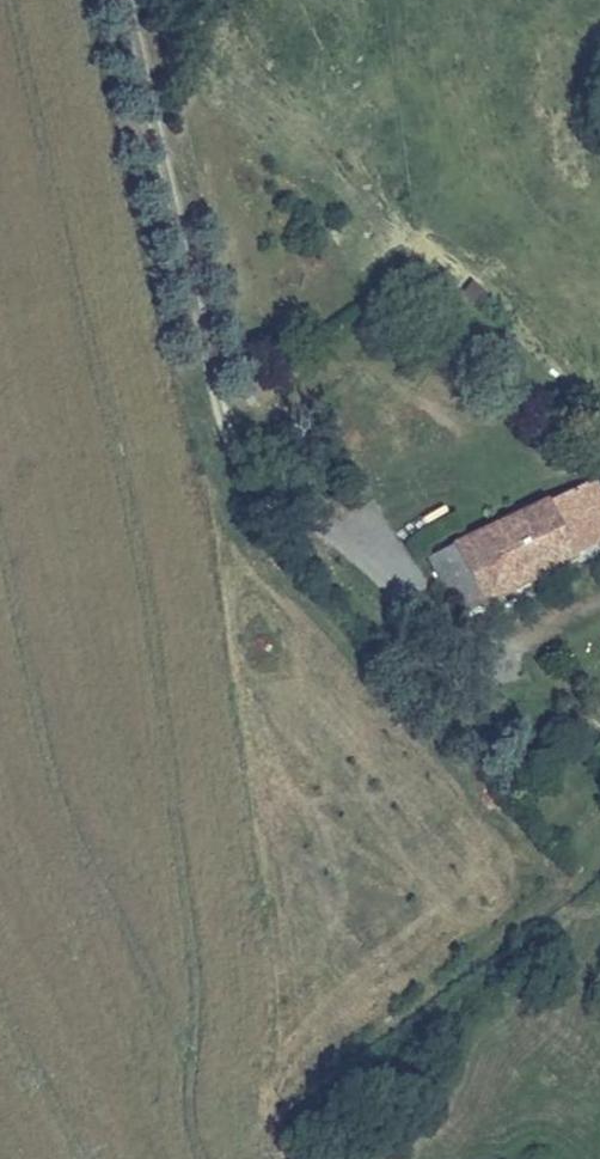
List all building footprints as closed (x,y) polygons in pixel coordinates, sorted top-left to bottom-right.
[(573,483),(428,561),(456,608),(598,528),(573,483)]
